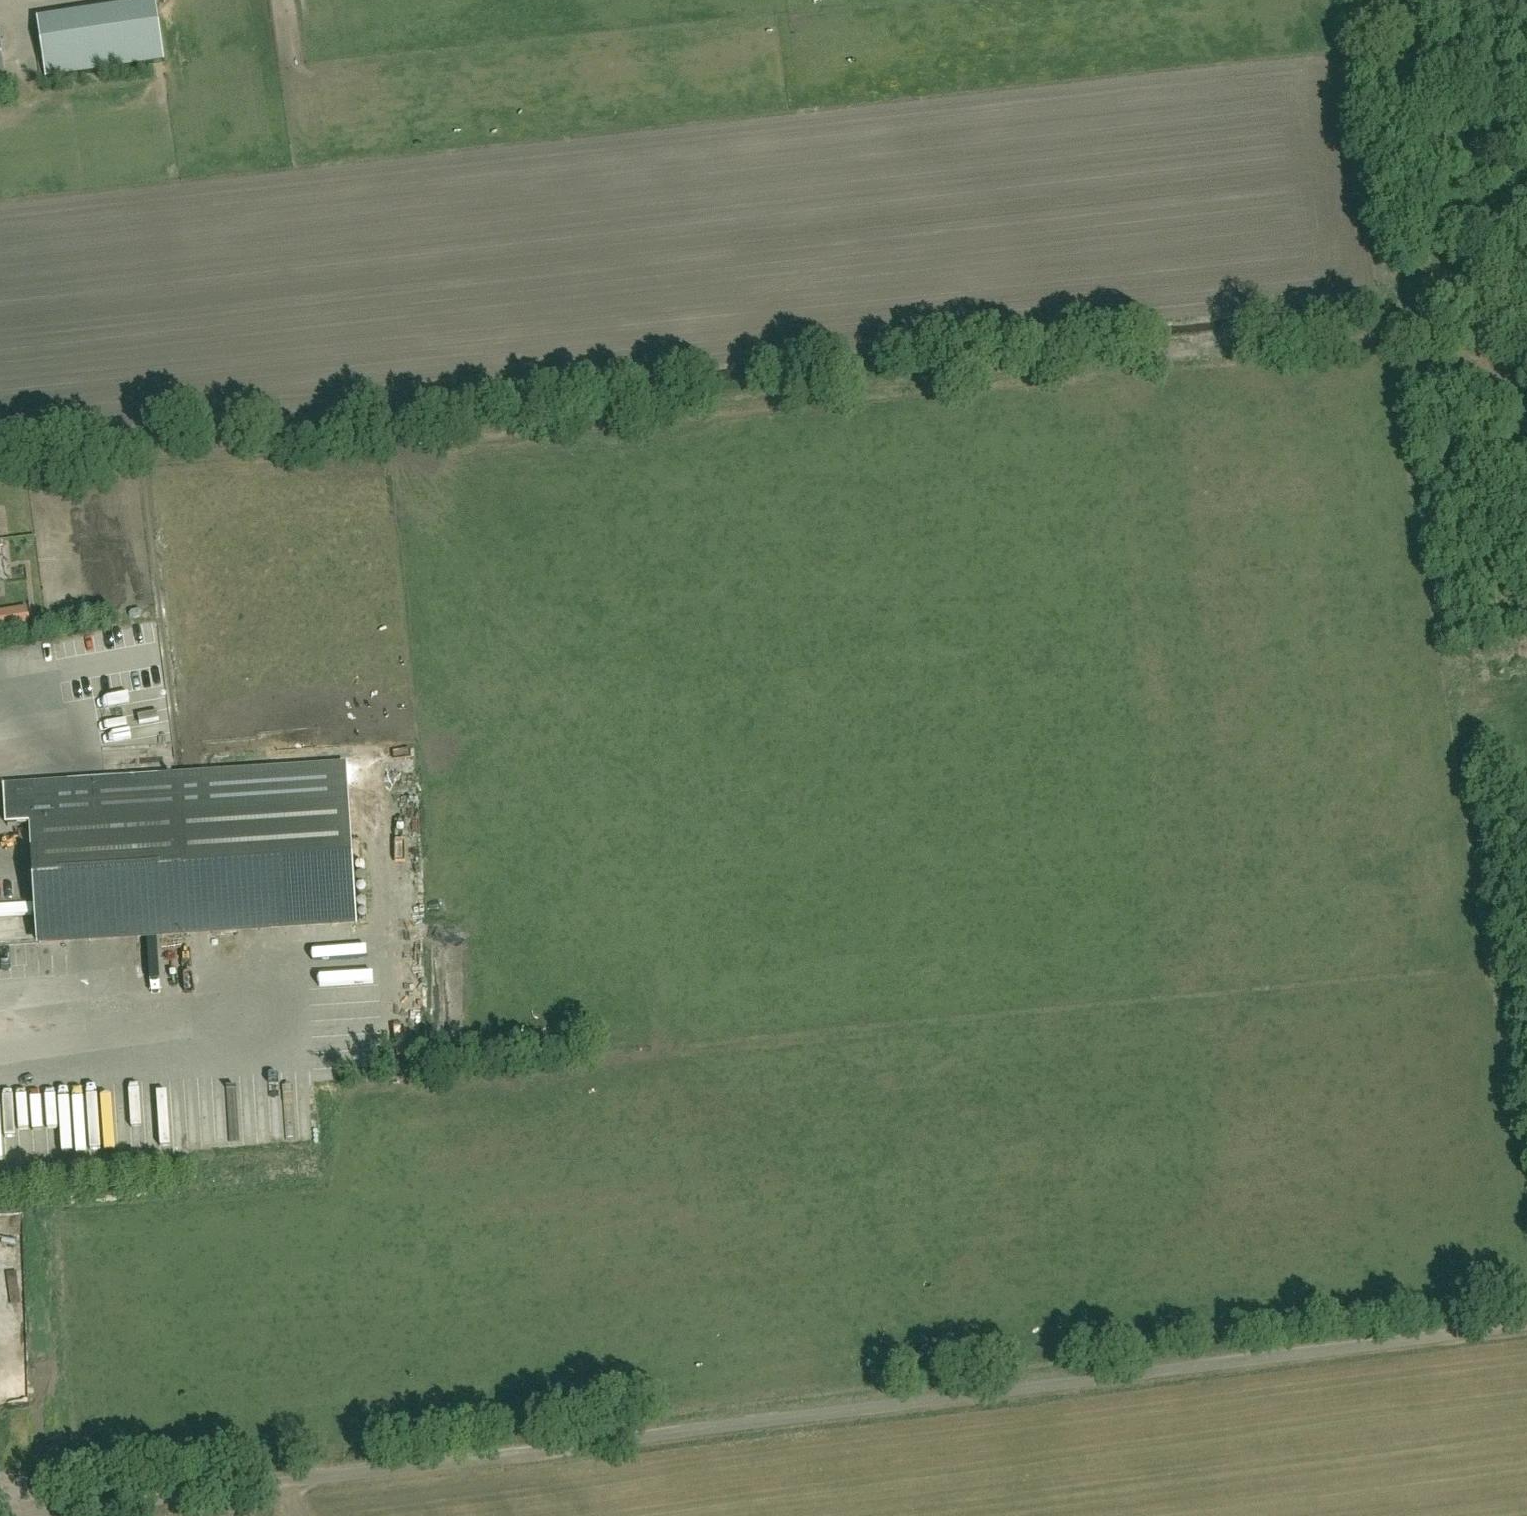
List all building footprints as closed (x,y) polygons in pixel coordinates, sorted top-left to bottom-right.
[(52,78),(172,60),(163,0),(149,0),(43,15),(52,78)] [(30,627),(27,608),(4,611),(7,630),(30,627)] [(121,728),(168,722),(166,708),(119,714),(121,728)] [(169,727),(135,730),(136,740),(170,737),(169,727)] [(131,769),(175,767),(174,756),(130,757),(131,769)] [(346,766),(32,785),(6,787),(8,827),(32,825),(39,944),(356,923),(349,804),(346,766)] [(156,1022),(158,1042),(168,1041),(165,1020),(156,1022)] [(171,1151),(156,1095),(131,1102),(147,1160),(160,1157),(159,1154),(171,1151)]
